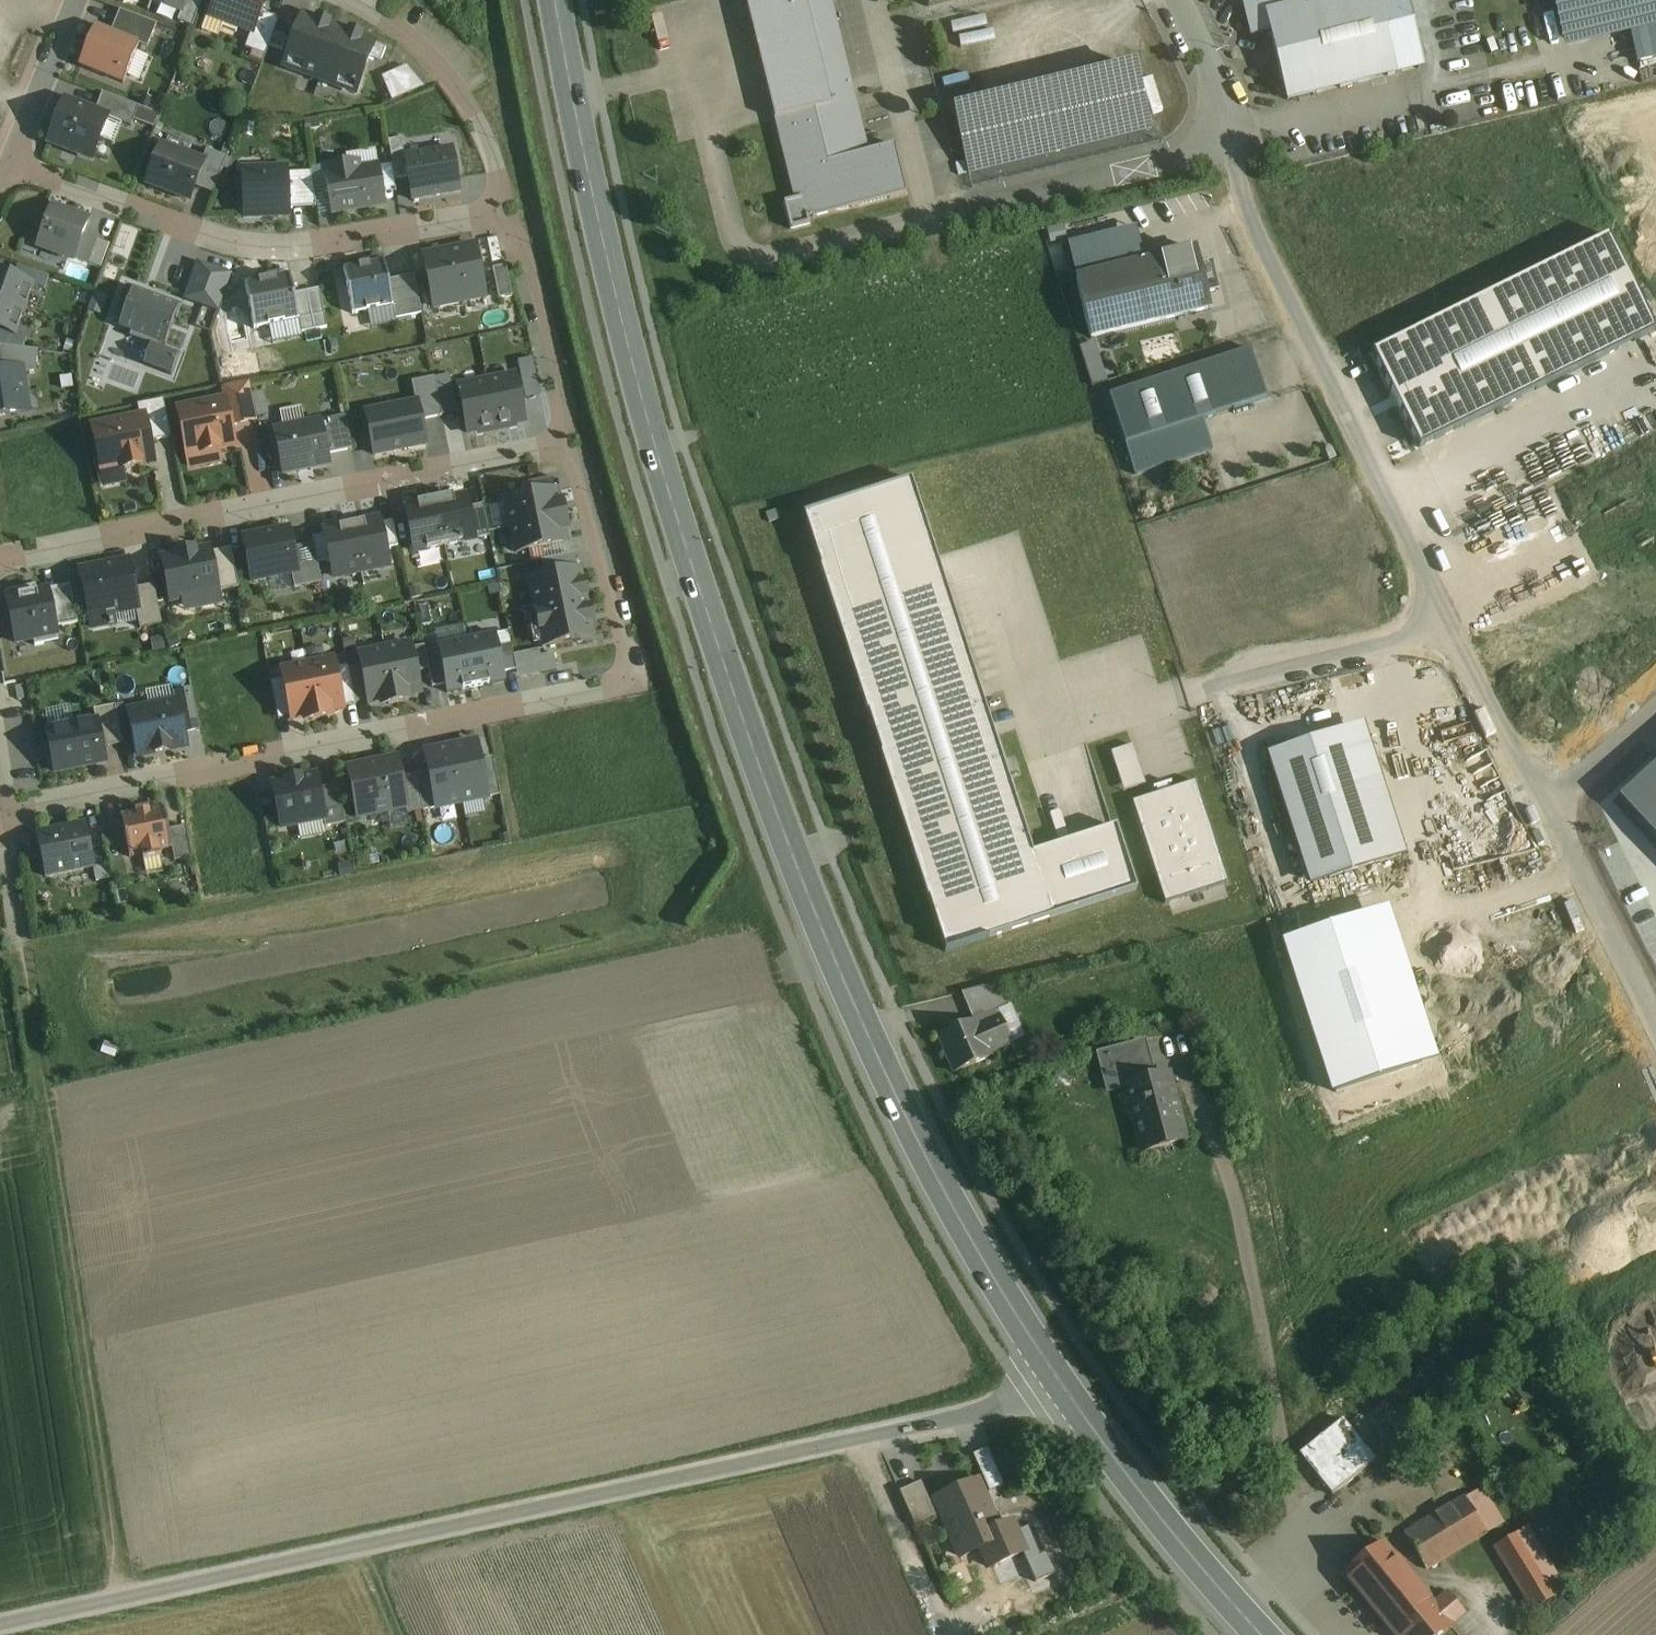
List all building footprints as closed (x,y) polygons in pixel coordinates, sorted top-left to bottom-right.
[(151,1),(181,13),(182,13),(187,0),(152,0),(151,1)] [(182,13),(181,13),(177,23),(192,28),(203,0),(187,0),(182,13)] [(210,18),(224,23),(222,29),(236,34),(238,29),(251,34),(252,34),(260,14),(265,0),(217,0),(210,18)] [(805,5),(804,0),(744,0),(784,162),(865,143),(830,0),(825,0),(805,5)] [(929,8),(963,0),(927,0),(929,8)] [(1241,3),(1250,38),(1269,33),(1265,15),(1306,5),(1305,0),(1252,0),(1241,3)] [(1265,15),(1286,102),(1395,76),(1376,0),(1326,0),(1306,5),(1265,15)] [(1562,37),(1655,14),(1655,0),(1552,0),(1562,37)] [(120,12),(111,33),(138,44),(138,46),(147,49),(156,26),(120,12)] [(260,14),(252,34),(251,34),(245,50),(265,58),(279,21),(260,14)] [(339,31),(328,27),(330,24),(317,19),(316,23),(303,18),(284,68),(319,81),(339,31)] [(111,33),(95,27),(78,67),(122,85),(138,46),(138,44),(111,33)] [(374,45),(362,40),(363,37),(349,31),(348,35),(339,31),(319,81),(355,95),(374,45)] [(424,89),(406,68),(381,79),(391,103),(424,89)] [(1131,69),(954,112),(969,173),(1045,154),(1042,142),(1067,136),(1070,148),(1146,130),(1131,69)] [(102,95),(95,113),(108,118),(131,127),(138,109),(102,95)] [(95,113),(65,101),(48,143),(91,160),(108,118),(95,113)] [(1067,136),(1042,142),(1045,154),(1070,148),(1067,136)] [(394,181),(408,179),(404,158),(401,139),(388,142),(392,165),(394,181)] [(865,143),(784,162),(793,201),(783,204),(789,231),(809,226),(807,218),(811,217),(812,218),(905,195),(893,146),(867,153),(865,143)] [(202,162),(161,147),(147,184),(189,200),(194,188),(203,163),(202,162)] [(453,150),(404,158),(408,179),(412,201),(460,193),(453,150)] [(227,159),(206,151),(202,162),(203,163),(194,188),(213,195),(227,159)] [(325,176),(331,215),(386,206),(384,196),(379,167),(359,170),(358,162),(326,168),(327,176),(325,176)] [(964,163),(955,165),(957,176),(966,173),(964,163)] [(392,165),(379,167),(384,196),(397,194),(394,181),(392,165)] [(287,169),(242,171),(244,218),(289,216),(289,209),(287,175),(287,169)] [(311,174),(287,175),(289,209),(316,208),(311,174)] [(319,217),(331,215),(325,176),(312,178),(319,217)] [(88,222),(52,208),(38,247),(73,260),(83,235),(88,222)] [(1067,245),(1076,280),(1144,264),(1136,229),(1067,245)] [(97,240),(83,235),(73,260),(88,265),(97,240)] [(1370,356),(1417,450),(1654,332),(1608,238),(1370,356)] [(97,240),(88,265),(100,270),(110,245),(97,240)] [(422,257),(433,310),(485,299),(474,246),(422,257)] [(1144,264),(1076,280),(1090,338),(1210,309),(1206,294),(1200,267),(1196,251),(1144,264)] [(344,271),(353,315),(393,307),(388,282),(384,263),(344,271)] [(217,312),(231,277),(198,264),(185,300),(217,312)] [(1215,292),(1208,264),(1200,267),(1206,294),(1215,292)] [(17,267),(13,279),(33,286),(45,291),(49,278),(17,267)] [(493,270),(499,300),(512,298),(506,268),(493,270)] [(0,274),(0,302),(24,311),(33,286),(13,279),(0,274)] [(245,285),(253,329),(298,321),(293,295),(290,277),(245,285)] [(413,277),(388,282),(393,307),(395,320),(421,314),(413,277)] [(181,307),(125,286),(112,321),(121,324),(119,329),(131,334),(130,338),(150,346),(143,366),(171,376),(178,356),(161,350),(163,345),(165,346),(175,320),(176,320),(181,307)] [(319,290),(306,293),(314,332),(327,329),(319,290)] [(306,293),(293,295),(298,321),(301,334),(314,332),(306,293)] [(0,302),(0,330),(15,336),(24,311),(0,302)] [(0,330),(0,348),(23,350),(26,341),(15,336),(0,330)] [(1083,344),(1093,383),(1106,380),(1096,340),(1083,344)] [(21,370),(21,373),(35,372),(38,352),(23,350),(0,348),(0,373),(21,370)] [(1249,351),(1109,396),(1135,476),(1212,451),(1202,420),(1265,400),(1249,351)] [(526,399),(539,396),(532,360),(518,363),(526,399)] [(21,414),(19,398),(24,397),(23,391),(24,390),(21,373),(21,370),(0,373),(0,417),(21,414)] [(457,414),(449,376),(434,379),(442,417),(457,414)] [(514,376),(486,382),(497,432),(510,429),(509,426),(524,423),(514,376)] [(421,422),(442,417),(434,379),(411,384),(415,404),(417,404),(421,422)] [(486,382),(459,387),(468,435),(483,432),(483,434),(497,432),(486,382)] [(224,402),(229,428),(257,423),(249,385),(221,391),(224,402)] [(144,418),(149,443),(171,439),(164,402),(138,407),(140,419),(144,418)] [(224,402),(179,412),(188,455),(203,451),(203,454),(218,451),(217,449),(233,445),(229,428),(224,402)] [(415,404),(365,414),(374,456),(426,446),(421,422),(417,404),(415,404)] [(345,417),(321,422),(327,455),(351,451),(345,417)] [(140,419),(92,428),(101,474),(153,464),(149,443),(144,418),(140,419)] [(274,430),(282,476),(329,467),(327,455),(321,422),(274,430)] [(1032,855),(911,482),(804,516),(945,952),(1135,890),(1115,828),(1032,855)] [(555,492),(505,502),(510,528),(565,517),(563,510),(559,510),(555,492)] [(465,497),(453,500),(452,497),(435,500),(445,547),(474,541),(468,510),(465,497)] [(435,500),(417,504),(418,507),(405,510),(415,554),(445,547),(435,500)] [(482,507),(468,510),(474,541),(489,538),(482,507)] [(565,517),(510,528),(516,554),(528,551),(563,544),(566,543),(562,525),(566,524),(565,517)] [(379,521),(352,526),(361,573),(388,567),(385,549),(380,525),(379,521)] [(393,522),(380,525),(385,549),(398,547),(393,522)] [(361,573),(352,526),(324,531),(325,536),(330,561),(334,578),(361,573)] [(288,530),(243,539),(252,583),(292,575),(297,574),(292,551),(288,530)] [(317,563),(330,561),(325,536),(312,538),(314,546),(317,563)] [(565,557),(563,544),(528,551),(531,564),(541,562),(565,557)] [(314,546),(292,551),(297,574),(292,575),(295,590),(321,584),(317,563),(314,546)] [(209,550),(162,560),(170,603),(182,601),(184,614),(221,607),(218,592),(210,555),(209,550)] [(210,555),(218,592),(238,588),(230,551),(210,555)] [(541,562),(544,578),(577,571),(573,555),(565,557),(541,562)] [(113,626),(114,625),(115,628),(138,623),(136,610),(137,610),(134,591),(128,562),(81,572),(92,630),(110,626),(110,627),(113,626)] [(544,578),(529,581),(535,608),(584,597),(587,597),(584,584),(582,584),(579,571),(577,571),(544,578)] [(48,591),(55,630),(78,625),(70,586),(48,591)] [(154,587),(134,591),(137,610),(136,610),(138,623),(140,630),(162,626),(154,587)] [(15,644),(34,641),(35,647),(58,642),(55,630),(48,591),(36,593),(34,588),(5,593),(15,644)] [(584,597),(535,608),(543,648),(593,638),(590,623),(592,623),(589,609),(587,610),(584,597)] [(496,635),(466,641),(476,688),(505,682),(503,673),(498,648),(496,635)] [(466,641),(437,647),(440,659),(445,685),(447,694),(448,694),(448,693),(449,693),(476,688),(466,641)] [(410,645),(385,650),(395,704),(402,703),(401,699),(420,695),(416,674),(411,650),(410,645)] [(511,645),(498,648),(503,673),(516,671),(513,657),(511,645)] [(411,650),(416,674),(429,672),(427,662),(424,648),(411,650)] [(385,650),(359,656),(361,668),(368,702),(369,705),(388,702),(388,706),(395,704),(385,650)] [(540,652),(513,657),(516,671),(518,679),(557,672),(553,655),(541,658),(540,652)] [(432,688),(445,685),(440,659),(427,662),(429,672),(432,688)] [(333,661),(307,666),(318,720),(325,719),(324,714),(343,711),(342,707),(335,669),(333,661)] [(307,666),(282,671),(283,681),(291,718),(291,721),(310,717),(311,721),(318,720),(307,666)] [(335,669),(342,707),(355,705),(348,670),(347,667),(335,669)] [(348,670),(355,705),(368,702),(361,668),(348,670)] [(278,721),(291,718),(283,681),(271,683),(278,721)] [(176,704),(182,735),(199,732),(191,691),(171,695),(173,705),(176,704)] [(114,707),(121,745),(135,742),(129,713),(127,704),(114,707)] [(135,742),(138,756),(185,747),(182,735),(176,704),(173,705),(129,713),(135,742)] [(98,722),(103,749),(121,745),(114,707),(92,711),(95,722),(98,722)] [(95,722),(47,731),(55,774),(106,764),(103,749),(98,722),(95,722)] [(1359,729),(1271,757),(1312,884),(1400,856),(1359,729)] [(476,743),(450,748),(462,804),(487,799),(480,762),(476,743)] [(1145,786),(1133,746),(1111,753),(1123,793),(1145,786)] [(450,748),(425,754),(429,773),(436,809),(462,804),(450,748)] [(397,759),(347,769),(357,819),(406,810),(407,809),(401,778),(397,759)] [(480,762),(487,799),(500,796),(493,759),(480,762)] [(1622,801),(1655,839),(1655,771),(1622,801)] [(423,812),(436,809),(429,773),(416,775),(423,812)] [(423,812),(416,775),(401,778),(407,809),(406,810),(407,815),(423,812)] [(315,777),(300,780),(300,779),(286,782),(286,783),(272,786),(281,829),(324,821),(318,790),(315,777)] [(1196,783),(1133,803),(1164,905),(1228,885),(1196,783)] [(337,786),(318,790),(324,821),(326,829),(345,825),(337,786)] [(163,808),(120,817),(129,858),(141,856),(142,861),(160,857),(159,852),(171,850),(168,832),(163,808)] [(85,825),(37,835),(46,878),(93,868),(85,825)] [(185,828),(168,832),(171,850),(174,862),(191,859),(185,828)] [(1439,1063),(1388,908),(1279,942),(1329,1098),(1439,1063)] [(997,985),(960,994),(971,1019),(978,1016),(979,1019),(1006,1008),(997,985)] [(973,1023),(938,1038),(954,1074),(989,1059),(987,1055),(1010,1046),(1011,1045),(1004,1030),(998,1017),(975,1027),(973,1023)] [(1031,1058),(1017,1024),(1004,1030),(1011,1045),(1010,1046),(1016,1062),(1031,1058)] [(1137,1045),(1097,1055),(1101,1074),(1118,1070),(1142,1064),(1137,1045)] [(1168,1078),(1146,1083),(1142,1064),(1118,1070),(1139,1153),(1184,1142),(1168,1078)] [(1342,1421),(1298,1456),(1331,1497),(1375,1461),(1342,1421)] [(989,1447),(974,1453),(989,1490),(1003,1485),(989,1447)] [(918,1483),(898,1492),(913,1527),(933,1518),(918,1483)] [(976,1483),(933,1502),(951,1542),(955,1540),(962,1556),(1000,1539),(976,1483)] [(1468,1494),(1404,1532),(1426,1569),(1490,1532),(1468,1494)] [(1532,1526),(1496,1548),(1534,1609),(1569,1587),(1532,1526)] [(1388,1543),(1347,1576),(1395,1634),(1445,1634),(1468,1616),(1448,1591),(1436,1601),(1388,1543)]
